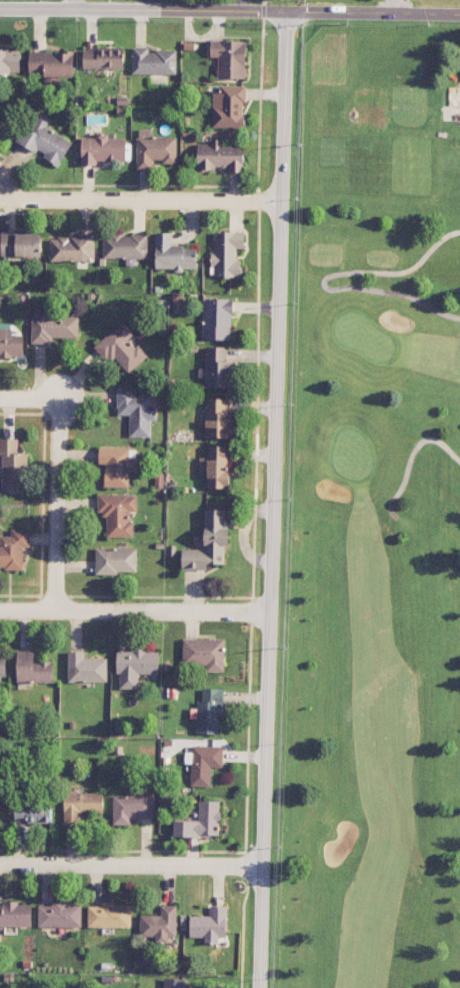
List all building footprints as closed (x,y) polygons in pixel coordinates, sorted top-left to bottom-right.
[(210,57),(218,57),(217,78),(245,79),(246,41),(210,40),(210,57)] [(176,74),(176,51),(149,50),(149,48),(132,47),(132,73),(176,74)] [(0,48),(0,75),(20,74),(20,48),(0,48)] [(83,68),(124,69),(124,49),(83,48),(83,68)] [(29,51),(29,73),(45,74),(44,83),(59,83),(59,77),(73,77),(74,52),(29,51)] [(243,128),(244,86),(221,86),(220,93),(213,93),(212,127),(243,128)] [(72,141),(45,128),(50,119),(34,111),(18,142),(44,155),(43,159),(59,166),(72,141)] [(177,137),(153,137),(153,129),(137,129),(137,168),(152,168),(153,162),(176,162),(177,137)] [(125,138),(109,138),(109,136),(81,136),(81,165),(99,165),(99,161),(125,161),(125,138)] [(244,170),(244,143),(216,143),(216,144),(197,144),(197,170),(244,170)] [(172,232),(155,232),(155,270),(184,270),(184,268),(196,269),(197,247),(172,247),(172,232)] [(244,232),(221,232),(221,238),(212,238),(213,267),(214,267),(214,278),(242,278),(242,260),(236,260),(236,249),(244,249),(244,232)] [(1,256),(41,257),(42,234),(1,233),(1,256)] [(147,258),(147,235),(103,236),(103,259),(147,258)] [(50,261),(95,260),(94,237),(50,237),(50,261)] [(231,340),(232,299),(203,298),(202,339),(231,340)] [(32,343),(51,343),(51,338),(78,338),(78,313),(32,312),(32,343)] [(123,377),(148,356),(137,343),(134,346),(128,339),(134,334),(123,321),(96,344),(123,377)] [(23,356),(23,335),(12,335),(12,329),(0,329),(0,356),(23,356)] [(205,387),(230,388),(231,361),(227,361),(227,347),(206,346),(205,387)] [(129,437),(150,437),(150,420),(157,420),(157,407),(150,407),(151,396),(136,395),(136,388),(117,388),(117,415),(129,415),(129,437)] [(206,438),(234,437),(234,413),(227,413),(227,398),(205,399),(206,438)] [(26,493),(27,453),(17,453),(17,439),(0,438),(0,456),(3,456),(2,493),(26,493)] [(207,488),(230,489),(231,446),(207,445),(207,458),(199,458),(199,474),(207,475),(207,488)] [(139,457),(129,457),(130,448),(99,447),(98,464),(105,464),(104,487),(128,488),(129,472),(138,472),(139,457)] [(131,537),(131,512),(136,512),(137,495),(99,494),(98,517),(106,517),(106,537),(131,537)] [(226,564),(227,510),(204,509),(204,549),(182,549),(181,570),(207,570),(207,564),(226,564)] [(23,569),(23,548),(30,548),(30,530),(11,529),(11,536),(0,536),(0,569),(23,569)] [(137,549),(95,548),(95,573),(137,574),(137,549)] [(182,639),(182,664),(206,664),(206,671),(224,672),(225,639),(182,639)] [(53,682),(53,661),(34,661),(34,651),(17,650),(16,681),(53,682)] [(118,650),(117,689),(138,689),(139,674),(159,674),(159,651),(118,650)] [(68,682),(107,681),(107,658),(84,658),(84,651),(67,651),(68,682)] [(224,688),(202,688),(202,701),(197,701),(196,734),(219,734),(219,717),(223,717),(224,688)] [(210,786),(210,767),(222,768),(223,747),(185,746),(185,764),(191,764),(190,786),(210,786)] [(102,814),(103,793),(64,792),(63,822),(82,822),(82,813),(102,814)] [(112,825),(130,825),(130,818),(155,819),(155,796),(113,796),(112,825)] [(173,820),(173,837),(220,837),(220,801),(198,801),(198,820),(173,820)] [(51,822),(51,805),(14,806),(15,823),(51,822)] [(31,927),(32,904),(0,903),(0,927),(31,927)] [(82,903),(51,903),(51,905),(38,905),(38,926),(81,927),(82,903)] [(130,928),(131,903),(100,903),(100,906),(88,906),(87,927),(130,928)] [(169,943),(169,936),(176,936),(177,905),(161,905),(160,915),(140,915),(139,936),(155,937),(155,942),(169,943)] [(190,916),(190,938),(204,937),(204,943),(218,943),(218,937),(226,937),(225,906),(209,906),(209,916),(190,916)] [(163,978),(162,987),(185,987),(185,979),(163,978)]
